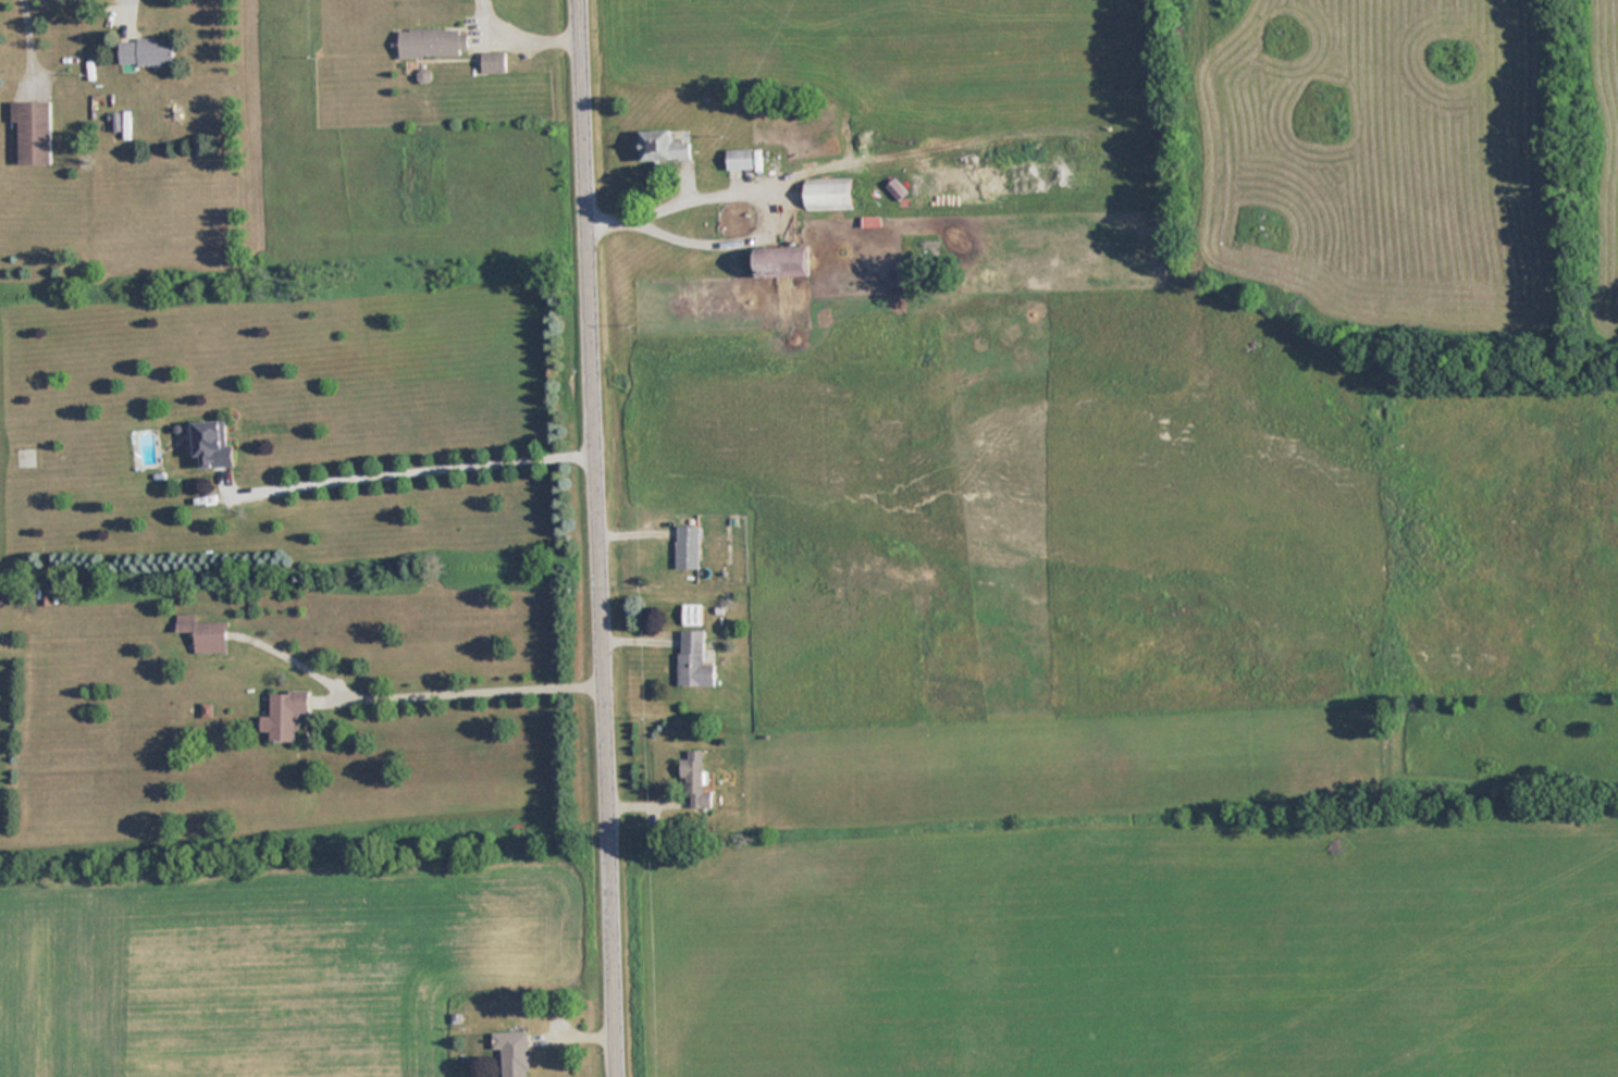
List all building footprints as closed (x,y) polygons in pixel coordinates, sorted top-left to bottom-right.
[(398,29),(398,58),(467,58),(467,29),(398,29)] [(172,39),(119,39),(119,64),(172,64),(172,39)] [(505,52),(481,52),(481,74),(505,74),(505,52)] [(20,123),(20,166),(51,166),(51,102),(11,102),(11,123),(20,123)] [(691,162),(691,144),(674,144),(674,132),(641,132),(641,162),(691,162)] [(754,150),(728,150),(728,170),(754,170),(754,150)] [(789,295),(789,277),(813,277),(813,248),(759,248),(759,278),(779,277),(779,295),(789,295)] [(235,467),(234,445),(227,445),(226,420),(195,421),(197,468),(235,467)] [(676,567),(700,567),(700,525),(676,525),(676,567)] [(0,591),(0,602),(8,602),(8,591),(0,591)] [(701,604),(685,604),(685,624),(701,624),(701,604)] [(226,653),(225,621),(194,622),(194,614),(177,614),(177,631),(194,631),(195,654),(226,653)] [(679,685),(715,685),(715,664),(703,664),(703,629),(679,629),(679,685)] [(270,692),(270,743),(297,743),(297,714),(309,714),(309,692),(270,692)] [(704,750),(684,750),(684,807),(704,807),(704,750)] [(504,1076),(530,1076),(529,1031),(494,1032),(495,1049),(503,1049),(504,1076)]
